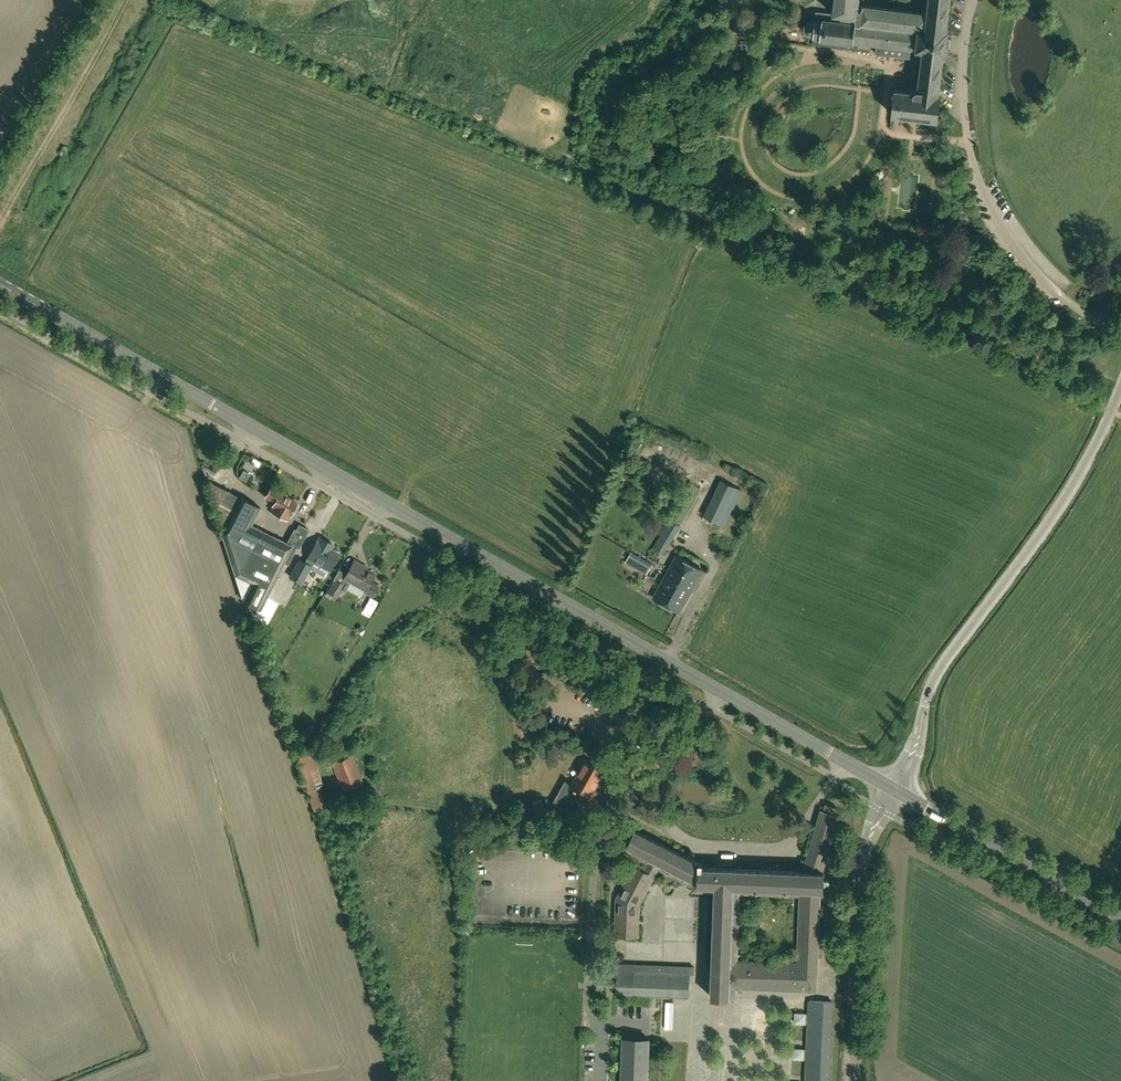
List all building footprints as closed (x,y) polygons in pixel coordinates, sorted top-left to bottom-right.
[(812,22),(809,23),(807,25),(806,28),(807,32),(810,33),(813,34),(812,43),(843,47),(842,49),(852,51),(852,48),(857,49),(858,43),(876,45),(875,53),(910,57),(911,49),(916,50),(922,51),(918,89),(917,89),(914,91),(914,92),(895,89),(892,114),(908,116),(923,118),(938,120),(941,95),(939,95),(943,57),(944,58),(945,50),(948,50),(949,39),(947,39),(948,31),(947,31),(950,0),(930,0),(928,13),(863,5),(863,7),(858,6),(859,0),(828,0),(830,4),(834,4),(833,14),(816,12),(815,22),(812,22)] [(246,481),(250,474),(244,470),(239,478),(246,481)] [(742,490),(721,479),(704,516),(725,527),(742,490)] [(260,507),(208,481),(223,533),(222,535),(242,599),(259,608),(283,562),(288,564),(297,547),(299,548),(309,530),(299,524),(296,529),(294,529),(287,543),(251,525),(260,507)] [(272,511),(271,513),(279,518),(280,516),(287,520),(289,515),(290,515),(292,511),(295,511),(298,506),(297,503),(280,493),(279,493),(278,492),(270,487),(265,496),(272,500),(273,499),(275,501),(272,505),(273,506),(270,510),(272,511)] [(656,499),(659,493),(651,489),(648,495),(656,499)] [(670,519),(653,547),(664,554),(681,526),(670,519)] [(724,555),(732,539),(723,535),(715,551),(724,555)] [(318,540),(308,557),(305,562),(299,559),(290,576),(301,583),(314,560),(329,569),(338,554),(325,546),(326,544),(318,540)] [(632,553),(627,563),(647,574),(652,564),(632,553)] [(678,556),(655,598),(679,611),(702,570),(678,556)] [(379,586),(370,581),(374,574),(361,567),(362,565),(354,560),(342,582),(345,584),(342,590),(345,592),(351,581),(364,588),(362,592),(372,597),(379,586)] [(711,593),(716,579),(708,576),(703,590),(711,593)] [(337,598),(342,590),(345,584),(342,582),(335,579),(325,596),(334,601),(335,600),(336,598),(337,598)] [(378,602),(370,597),(363,611),(371,615),(378,602)] [(313,811),(315,811),(326,808),(319,786),(323,785),(312,750),(295,755),(307,790),(313,811)] [(332,762),(334,767),(342,788),(343,791),(363,783),(352,754),(332,762)] [(605,770),(586,759),(572,785),(567,782),(552,808),(557,811),(552,820),(567,828),(583,800),(590,805),(598,791),(594,789),(605,770)] [(542,799),(532,801),(536,817),(546,814),(542,799)] [(635,830),(625,851),(647,863),(643,870),(633,865),(616,899),(615,936),(639,936),(640,904),(659,868),(693,886),(692,891),(716,892),(711,996),(736,997),(736,988),(817,991),(821,890),(824,890),(825,872),(822,872),(839,816),(836,815),(838,808),(826,804),(824,811),(821,810),(803,871),(702,867),(703,862),(701,861),(699,862),(635,830)] [(619,963),(618,969),(617,993),(689,996),(690,973),(694,974),(694,967),(619,963)] [(810,1000),(806,1080),(829,1080),(833,1001),(810,1000)] [(648,1051),(649,1038),(624,1037),(622,1080),(647,1080),(648,1051)]
